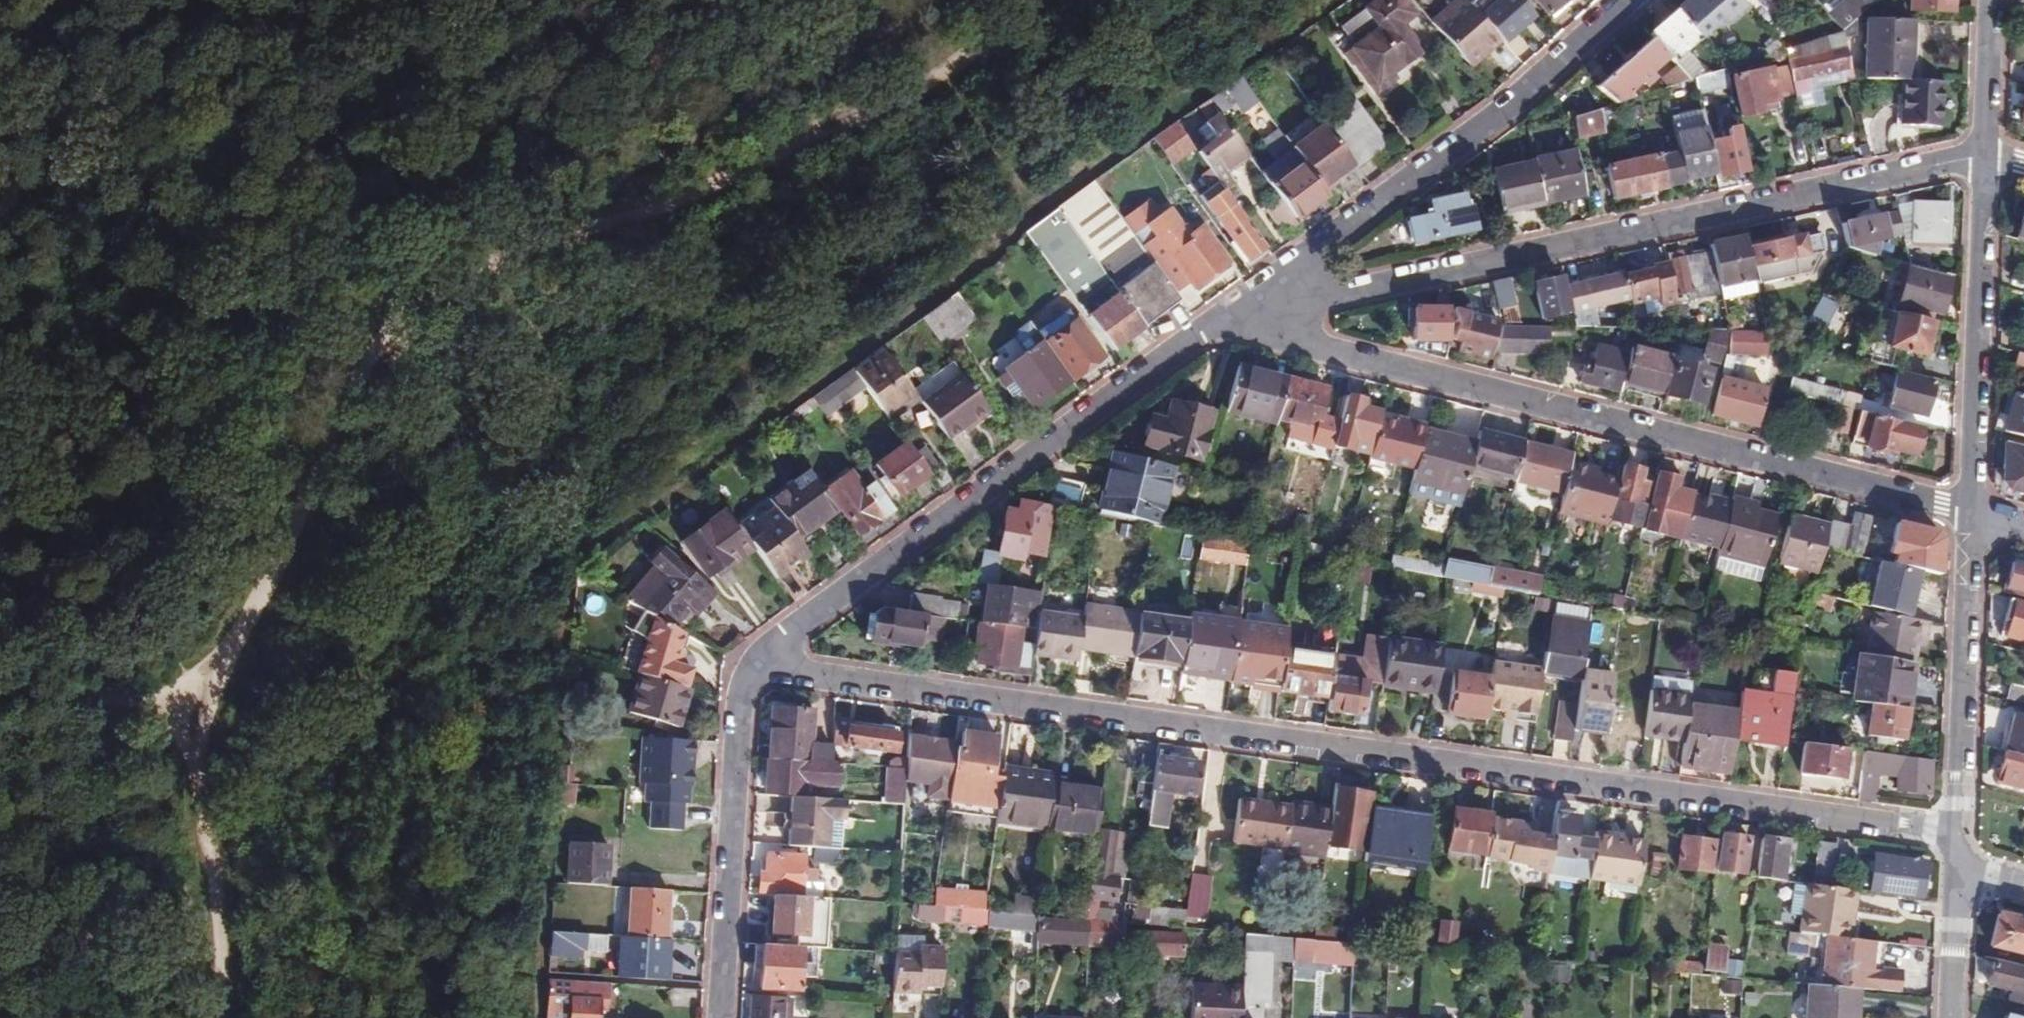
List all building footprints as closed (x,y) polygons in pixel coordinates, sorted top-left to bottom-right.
[(1340,54),(1370,95),(1392,79),(1388,74),(1399,65),(1398,65),(1417,51),(1396,23),(1408,15),(1398,0),(1352,0),(1353,1),(1329,19),(1343,39),(1340,41),(1346,50),(1340,54)] [(1426,24),(1466,71),(1483,55),(1471,42),(1484,30),(1474,18),(1458,0),(1453,0),(1426,24)] [(1484,30),(1497,43),(1499,45),(1521,26),(1499,0),(1494,0),(1474,18),(1484,30)] [(1542,18),(1562,0),(1525,0),(1542,18)] [(1673,15),(1697,42),(1707,33),(1728,28),(1746,11),(1736,0),(1689,0),(1683,6),(1684,7),(1681,10),(1679,8),(1678,9),(1680,11),(1676,15),(1674,13),(1673,15)] [(1839,34),(1852,23),(1871,7),(1864,0),(1849,0),(1836,11),(1833,9),(1838,5),(1833,0),(1809,0),(1839,34)] [(1944,0),(1904,0),(1904,17),(1943,18),(1944,0)] [(1647,38),(1651,41),(1669,62),(1689,84),(1691,83),(1693,82),(1703,79),(1682,56),(1697,42),(1673,15),(1647,38)] [(1854,23),(1852,23),(1839,34),(1842,44),(1857,40),(1854,23)] [(1908,26),(1866,24),(1864,85),(1897,86),(1906,86),(1908,26)] [(1497,43),(1484,30),(1471,42),(1483,55),(1497,43)] [(1782,53),(1763,32),(1752,42),(1767,58),(1782,53)] [(1842,44),(1839,34),(1783,53),(1793,97),(1812,93),(1809,80),(1848,71),(1842,44)] [(1334,45),(1340,54),(1346,50),(1340,41),(1334,45)] [(1593,95),(1607,111),(1631,103),(1628,99),(1669,62),(1651,41),(1593,95)] [(1812,93),(1793,97),(1796,115),(1826,108),(1823,93),(1851,87),(1851,85),(1848,71),(1809,80),(1812,93)] [(1691,83),(1694,98),(1728,91),(1724,72),(1703,79),(1693,82),(1691,83)] [(1757,105),(1774,102),(1767,72),(1732,80),(1740,119),(1759,115),(1757,105)] [(1251,97),(1237,77),(1204,100),(1212,111),(1226,100),(1233,110),(1251,97)] [(1661,94),(1663,105),(1682,101),(1685,116),(1698,113),(1694,98),(1691,83),(1689,84),(1661,94)] [(1906,86),(1897,86),(1896,128),(1933,130),(1934,87),(1906,86)] [(1320,126),(1350,167),(1352,170),(1384,147),(1351,102),(1320,126)] [(1757,105),(1759,115),(1776,111),(1774,102),(1757,105)] [(1245,157),(1214,115),(1199,126),(1210,141),(1203,146),(1193,154),(1204,169),(1214,182),(1220,190),(1221,192),(1231,184),(1222,173),(1245,157)] [(1600,138),(1595,115),(1577,121),(1569,123),(1573,144),(1600,138)] [(1170,124),(1148,139),(1167,164),(1188,148),(1170,124)] [(1288,148),(1318,190),(1350,167),(1320,126),(1319,125),(1288,148)] [(1210,141),(1199,126),(1192,132),(1203,146),(1210,141)] [(1724,141),(1709,145),(1716,178),(1743,172),(1733,129),(1722,132),(1724,141)] [(1670,138),(1674,154),(1679,177),(1710,170),(1701,131),(1670,138)] [(1789,165),(1806,162),(1802,142),(1784,145),(1789,165)] [(1269,159),(1255,169),(1277,201),(1291,219),(1322,196),(1318,190),(1288,148),(1287,147),(1270,160),(1269,159)] [(1530,168),(1536,199),(1578,189),(1570,153),(1529,162),(1530,168)] [(1679,177),(1674,154),(1602,170),(1609,203),(1681,187),(1679,177)] [(1536,199),(1530,168),(1490,177),(1499,217),(1516,213),(1515,210),(1538,205),(1536,199)] [(1214,182),(1204,169),(1197,174),(1207,188),(1214,182)] [(1088,181),(1053,206),(1094,263),(1129,237),(1117,221),(1088,181)] [(1197,196),(1202,203),(1220,190),(1214,182),(1207,188),(1197,196)] [(1578,189),(1536,199),(1538,205),(1579,196),(1578,189)] [(1231,242),(1227,245),(1243,267),(1253,259),(1250,256),(1262,247),(1221,192),(1220,190),(1202,203),(1231,242)] [(1291,219),(1277,201),(1265,210),(1282,233),(1294,224),(1291,219)] [(1129,237),(1153,218),(1142,203),(1117,221),(1129,237)] [(1429,219),(1404,224),(1409,246),(1471,232),(1466,210),(1462,211),(1460,203),(1427,210),(1429,219)] [(1901,247),(1911,245),(1911,204),(1892,209),(1893,215),(1900,242),(1901,247)] [(1945,206),(1911,204),(1911,245),(1944,246),(1945,206)] [(1053,206),(1022,237),(1107,353),(1141,328),(1115,292),(1094,263),(1053,206)] [(1153,218),(1129,237),(1150,266),(1168,290),(1183,279),(1189,287),(1223,263),(1197,228),(1189,235),(1182,226),(1178,229),(1164,210),(1153,218)] [(1893,215),(1836,226),(1837,231),(1838,235),(1839,242),(1841,251),(1870,258),(1872,248),(1900,242),(1893,215)] [(2018,218),(2013,238),(2023,240),(2023,219),(2023,220),(2018,218)] [(1751,282),(1752,285),(1805,274),(1818,256),(1821,256),(1817,237),(1802,240),(1802,238),(1795,239),(1795,242),(1787,243),(1786,241),(1745,250),(1751,282)] [(1707,248),(1708,255),(1715,289),(1751,282),(1745,250),(1743,240),(1707,248)] [(1666,258),(1667,263),(1680,261),(1679,255),(1666,258)] [(1674,297),(1715,289),(1708,255),(1680,261),(1667,263),(1674,297)] [(1223,263),(1189,287),(1193,293),(1227,268),(1223,263)] [(1150,266),(1115,292),(1141,328),(1176,302),(1168,290),(1150,266)] [(1648,274),(1622,280),(1627,304),(1628,308),(1654,302),(1656,310),(1673,306),(1664,268),(1648,271),(1648,274)] [(1902,274),(1891,316),(1925,325),(1927,325),(1929,315),(1934,316),(1943,284),(1902,274)] [(1563,289),(1569,317),(1627,304),(1622,280),(1621,276),(1563,289)] [(1506,281),(1489,284),(1496,311),(1498,311),(1513,307),(1506,281)] [(1558,281),(1530,287),(1538,322),(1565,316),(1558,281)] [(1715,289),(1718,304),(1754,296),(1752,285),(1751,282),(1715,289)] [(971,325),(950,297),(916,322),(937,351),(971,325)] [(1816,303),(1806,324),(1818,330),(1828,308),(1816,303)] [(1497,325),(1481,320),(1472,318),(1466,316),(1464,310),(1448,315),(1451,327),(1449,333),(1445,349),(1454,352),(1453,354),(1486,363),(1497,325)] [(1448,315),(1447,311),(1406,311),(1406,320),(1410,320),(1411,341),(1444,342),(1444,333),(1449,333),(1451,327),(1448,315)] [(1066,315),(1035,338),(1037,342),(1066,380),(1097,357),(1066,315)] [(1891,316),(1882,350),(1917,358),(1925,325),(1891,316)] [(1029,408),(1063,383),(1035,344),(1037,342),(1035,338),(1023,323),(1012,331),(1011,339),(1022,353),(1000,370),(1003,374),(994,380),(1000,389),(1001,389),(1010,383),(1016,392),(1029,408)] [(1762,334),(1760,324),(1753,325),(1754,334),(1757,334),(1762,334)] [(1725,333),(1708,333),(1700,360),(1718,365),(1726,333),(1725,333)] [(1764,336),(1729,336),(1728,355),(1763,356),(1764,336)] [(1511,353),(1500,350),(1496,364),(1530,373),(1539,342),(1522,338),(1520,347),(1513,346),(1511,353)] [(1612,395),(1621,358),(1594,351),(1589,371),(1581,369),(1576,385),(1612,395)] [(848,372),(861,390),(887,426),(915,405),(908,395),(876,352),(848,372)] [(1620,386),(1663,397),(1670,362),(1629,352),(1620,386)] [(959,374),(951,360),(936,369),(929,357),(907,370),(923,396),(959,374)] [(2015,357),(2011,371),(2023,375),(2023,359),(2015,357)] [(1704,371),(1670,362),(1663,397),(1661,406),(1675,410),(1677,403),(1695,408),(1704,371)] [(1222,414),(1273,426),(1274,423),(1283,383),(1233,369),(1222,414)] [(861,390),(848,372),(809,400),(815,409),(823,419),(861,390)] [(943,442),(983,412),(956,376),(916,406),(943,442)] [(1930,386),(1895,377),(1887,411),(1916,418),(1920,404),(1925,405),(1930,386)] [(1786,395),(1836,408),(1839,393),(1790,380),(1786,395)] [(1763,392),(1720,381),(1711,417),(1754,427),(1763,392)] [(1001,389),(1008,398),(1016,392),(1010,383),(1001,389)] [(1322,394),(1283,383),(1274,423),(1287,426),(1286,431),(1294,433),(1295,427),(1311,431),(1314,432),(1322,394)] [(1992,428),(2023,436),(2023,401),(1993,393),(1992,428)] [(815,409),(809,400),(772,428),(778,436),(815,409)] [(1361,406),(1340,401),(1329,448),(1359,455),(1369,415),(1359,412),(1361,406)] [(1154,453),(1195,463),(1206,416),(1166,406),(1162,424),(1146,420),(1140,447),(1154,450),(1154,453)] [(1850,411),(1836,408),(1830,433),(1844,436),(1850,411)] [(1873,419),(1873,417),(1858,413),(1851,438),(1866,442),(1864,449),(1870,451),(1872,457),(1883,459),(1886,455),(1890,456),(1891,452),(1911,457),(1918,428),(1899,424),(1899,425),(1873,419)] [(1400,428),(1390,426),(1375,422),(1365,460),(1410,471),(1419,433),(1420,428),(1401,423),(1400,428)] [(1295,427),(1294,433),(1292,441),(1308,445),(1311,431),(1295,427)] [(1404,495),(1428,501),(1431,490),(1458,497),(1460,489),(1471,445),(1419,433),(1410,471),(1404,495)] [(1474,435),(1471,445),(1460,489),(1506,501),(1511,484),(1520,447),(1474,435)] [(906,451),(927,480),(938,472),(917,443),(906,451)] [(2023,494),(2023,450),(2001,444),(2000,471),(1999,488),(2023,494)] [(1520,447),(1511,484),(1560,496),(1567,466),(1569,459),(1520,447)] [(927,480),(906,451),(877,472),(899,502),(927,480)] [(1167,470),(1109,455),(1094,511),(1152,526),(1167,470)] [(1554,516),(1601,528),(1613,482),(1592,477),(1583,475),(1584,470),(1567,466),(1560,496),(1554,516)] [(1636,473),(1619,469),(1606,523),(1638,531),(1643,512),(1643,510),(1636,508),(1641,486),(1633,484),(1636,473)] [(1990,487),(1999,488),(2000,471),(1991,469),(1990,487)] [(1655,471),(1653,477),(1673,482),(1674,475),(1655,471)] [(792,538),(831,508),(805,473),(765,502),(771,510),(792,538)] [(1645,512),(1643,512),(1638,531),(1638,532),(1677,542),(1677,540),(1687,499),(1688,496),(1670,492),(1673,482),(1653,477),(1645,512)] [(835,514),(854,539),(890,513),(871,486),(835,513),(835,514)] [(1999,488),(1999,498),(2000,500),(2020,505),(2023,494),(1999,488)] [(1431,490),(1428,501),(1456,508),(1458,497),(1431,490)] [(1747,502),(1728,497),(1726,505),(1715,550),(1714,553),(1761,566),(1774,516),(1746,509),(1747,502)] [(1687,499),(1677,540),(1715,550),(1726,505),(1715,503),(1714,506),(1687,499)] [(1049,509),(1018,503),(1015,516),(1006,514),(997,556),(1020,561),(1022,549),(1027,550),(1028,542),(1023,541),(1025,533),(1028,519),(1047,523),(1049,509)] [(792,538),(796,543),(835,514),(835,513),(831,508),(792,538)] [(735,530),(750,550),(774,582),(787,573),(784,568),(803,554),(796,543),(792,538),(771,510),(752,524),(749,520),(735,530)] [(735,530),(724,514),(681,546),(700,572),(704,568),(711,579),(750,550),(735,530)] [(1844,556),(1858,559),(1868,520),(1854,516),(1844,556)] [(1785,518),(1784,523),(1807,528),(1808,523),(1785,518)] [(1028,519),(1025,533),(1045,537),(1047,523),(1028,519)] [(1826,521),(1824,527),(1819,550),(1840,555),(1847,527),(1826,521)] [(1807,528),(1784,523),(1776,551),(1816,561),(1819,550),(1824,527),(1808,523),(1807,528)] [(1890,567),(1901,570),(1935,578),(1938,544),(1932,535),(1895,526),(1887,558),(1892,560),(1890,567)] [(1183,534),(1181,556),(1192,558),(1195,536),(1183,534)] [(1240,567),(1244,545),(1203,538),(1202,545),(1200,544),(1196,572),(1208,574),(1210,563),(1240,567)] [(1436,576),(1439,562),(1394,554),(1391,568),(1436,576)] [(1445,582),(1449,583),(1481,589),(1486,567),(1443,558),(1437,581),(1445,582)] [(706,590),(673,561),(638,602),(641,605),(637,611),(641,613),(651,619),(654,616),(671,630),(706,590)] [(2010,564),(2004,587),(2023,592),(2023,567),(2010,564)] [(704,568),(700,572),(707,582),(711,579),(704,568)] [(1509,576),(1488,572),(1483,589),(1499,592),(1504,593),(1509,576)] [(1538,582),(1509,576),(1504,593),(1534,598),(1538,582)] [(983,587),(978,625),(1032,632),(1035,614),(1037,595),(983,587)] [(1482,596),(1498,598),(1499,592),(1483,589),(1482,596)] [(1334,633),(1339,596),(1318,593),(1316,614),(1328,616),(1325,632),(1334,633)] [(1534,598),(1516,595),(1513,611),(1546,618),(1549,601),(1534,598)] [(924,618),(957,622),(959,607),(937,604),(937,601),(908,597),(906,615),(924,618)] [(1844,607),(1813,600),(1803,642),(1834,649),(1837,638),(1828,635),(1823,634),(1825,626),(1830,627),(1839,629),(1844,607)] [(2012,601),(2003,639),(2023,644),(2023,603),(2012,601)] [(1617,614),(1620,604),(1610,602),(1607,612),(1617,614)] [(1617,614),(1626,615),(1628,607),(1620,604),(1617,614)] [(1093,646),(1130,652),(1135,620),(1135,614),(1082,605),(1079,621),(1074,650),(1092,653),(1093,646)] [(1804,607),(1793,605),(1791,617),(1801,618),(1804,607)] [(1547,663),(1540,662),(1538,676),(1577,683),(1579,669),(1577,668),(1585,610),(1555,606),(1547,663)] [(1607,612),(1588,608),(1580,660),(1595,662),(1599,633),(1615,635),(1617,614),(1607,612)] [(1985,632),(2001,636),(2007,613),(1991,609),(1985,632)] [(868,645),(919,653),(924,618),(906,615),(879,612),(872,617),(868,645)] [(637,676),(681,689),(687,670),(671,665),(680,635),(671,630),(651,619),(641,613),(628,630),(615,669),(632,675),(637,676)] [(1035,614),(1032,632),(1029,656),(1072,663),(1074,650),(1079,621),(1035,614)] [(862,643),(868,645),(872,617),(866,616),(862,643)] [(1869,616),(1860,658),(1900,666),(1910,668),(1914,642),(1921,643),(1924,627),(1869,616)] [(1228,677),(1235,625),(1236,621),(1214,617),(1212,624),(1186,620),(1185,627),(1179,670),(1228,677)] [(1248,627),(1279,632),(1280,622),(1250,617),(1248,627)] [(1129,659),(1129,661),(1179,670),(1185,627),(1135,620),(1130,652),(1129,659)] [(978,625),(972,624),(968,657),(973,659),(973,661),(992,664),(992,667),(1026,672),(1029,656),(1032,632),(978,625)] [(1248,627),(1235,625),(1228,677),(1227,685),(1247,688),(1247,683),(1255,684),(1255,681),(1277,684),(1282,651),(1285,633),(1279,632),(1248,627)] [(1433,693),(1440,649),(1384,641),(1381,661),(1378,682),(1377,686),(1433,693)] [(1093,646),(1092,653),(1129,659),(1130,652),(1093,646)] [(1276,692),(1276,695),(1325,701),(1331,658),(1282,651),(1277,684),(1276,692)] [(1381,661),(1331,654),(1331,658),(1325,701),(1323,713),(1359,718),(1364,680),(1378,682),(1381,661)] [(1812,660),(1799,658),(1796,675),(1810,677),(1812,660)] [(1850,704),(1861,706),(1901,712),(1903,712),(1910,668),(1900,666),(1860,658),(1857,658),(1850,704)] [(1767,698),(1753,696),(1738,694),(1735,716),(1732,740),(1751,743),(1751,740),(1781,744),(1781,743),(1787,695),(1790,675),(1771,672),(1769,678),(1767,698)] [(1482,719),(1487,681),(1450,675),(1445,714),(1482,719)] [(681,689),(637,676),(627,714),(674,728),(684,691),(681,689)] [(1767,698),(1769,678),(1756,676),(1753,696),(1767,698)] [(1647,694),(1686,699),(1688,683),(1650,678),(1647,694)] [(1255,681),(1255,684),(1254,689),(1276,692),(1277,684),(1255,681)] [(1796,683),(1794,696),(1807,698),(1809,685),(1796,683)] [(2004,702),(2023,707),(2023,694),(2007,689),(2004,702)] [(1686,699),(1647,694),(1642,733),(1650,735),(1658,736),(1657,741),(1680,744),(1685,709),(1686,699)] [(1603,755),(1618,757),(1634,759),(1637,742),(1626,741),(1627,731),(1616,730),(1617,723),(1613,722),(1616,699),(1607,697),(1602,729),(1606,729),(1603,755)] [(1569,742),(1574,707),(1556,705),(1551,740),(1569,742)] [(1901,712),(1861,706),(1856,738),(1897,744),(1901,712)] [(1735,716),(1685,709),(1680,744),(1677,768),(1718,773),(1720,764),(1723,741),(1731,743),(1732,740),(1735,716)] [(772,715),(770,763),(830,767),(831,757),(807,755),(809,719),(772,715)] [(2011,755),(2023,758),(2023,718),(2018,717),(2009,754),(2011,755)] [(833,720),(831,749),(891,757),(895,734),(853,728),(853,723),(833,720)] [(950,772),(946,810),(965,811),(990,815),(992,797),(994,777),(991,777),(996,742),(959,737),(954,772),(950,772)] [(680,742),(647,740),(644,786),(698,790),(700,760),(693,758),(693,753),(679,752),(680,742)] [(925,741),(907,740),(905,771),(904,786),(927,788),(926,800),(946,810),(950,772),(954,743),(937,742),(936,744),(925,744),(925,741)] [(1751,740),(1751,743),(1750,748),(1780,753),(1781,744),(1751,740)] [(1841,752),(1801,746),(1798,774),(1837,779),(1841,752)] [(1156,748),(1154,763),(1149,798),(1144,829),(1161,832),(1166,797),(1194,800),(1198,769),(1167,765),(1169,750),(1156,748)] [(1924,796),(1928,764),(1862,754),(1859,775),(1878,777),(1896,780),(1894,792),(1924,796)] [(2011,755),(2007,772),(2010,773),(2007,787),(2023,791),(2023,758),(2011,755)] [(1149,798),(1154,763),(1136,760),(1132,796),(1149,798)] [(559,763),(560,781),(574,781),(574,763),(559,763)] [(830,767),(770,763),(768,763),(766,793),(800,795),(801,777),(828,779),(828,784),(834,785),(835,767),(830,767)] [(1728,765),(1720,764),(1718,773),(1727,774),(1728,765)] [(905,771),(884,770),(882,805),(902,806),(904,786),(905,771)] [(1019,776),(1000,774),(992,833),(1040,840),(1042,829),(1048,787),(1018,783),(1019,776)] [(1874,804),(1878,777),(1859,775),(1856,801),(1874,804)] [(559,803),(576,803),(575,782),(559,783),(559,803)] [(1332,786),(1329,806),(1324,845),(1364,851),(1370,803),(1362,803),(1364,790),(1332,786)] [(1048,787),(1042,829),(1093,836),(1099,794),(1048,787)] [(694,858),(698,794),(667,792),(665,827),(676,827),(674,857),(694,858)] [(824,823),(825,802),(789,799),(788,819),(782,818),(781,831),(787,831),(786,849),(807,851),(807,844),(820,845),(822,823),(824,823)] [(1324,845),(1329,806),(1289,801),(1288,812),(1284,849),(1323,854),(1324,845)] [(1430,811),(1370,803),(1364,851),(1362,861),(1383,864),(1422,870),(1430,811)] [(1284,849),(1288,812),(1237,805),(1231,847),(1283,854),(1284,849)] [(1447,853),(1484,857),(1488,822),(1489,817),(1453,812),(1447,853)] [(1556,818),(1553,840),(1550,858),(1570,861),(1570,859),(1590,861),(1592,845),(1573,842),(1576,820),(1556,818)] [(1553,840),(1534,838),(1529,837),(1519,826),(1488,822),(1484,857),(1483,861),(1523,867),(1529,872),(1548,875),(1550,858),(1553,840)] [(1529,837),(1534,838),(1535,828),(1519,826),(1529,837)] [(1594,832),(1592,845),(1590,861),(1587,883),(1636,890),(1642,842),(1625,840),(1612,838),(1612,835),(1594,832)] [(1120,840),(1093,836),(1080,922),(1085,923),(1099,924),(1109,925),(1113,925),(1116,925),(1121,926),(1125,926),(1131,927),(1133,914),(1120,913),(1119,921),(1094,919),(1096,904),(1111,906),(1114,885),(1118,885),(1122,856),(1117,855),(1120,840)] [(1747,841),(1719,837),(1714,871),(1742,875),(1747,841)] [(1713,844),(1681,840),(1677,870),(1708,874),(1713,844)] [(1785,844),(1759,840),(1754,880),(1780,883),(1785,844)] [(563,847),(561,884),(599,887),(602,850),(563,847)] [(1828,889),(1833,851),(1817,849),(1812,888),(1828,889)] [(837,853),(822,852),(814,851),(813,865),(836,866),(837,853)] [(1483,861),(1484,857),(1447,853),(1446,859),(1482,865),(1483,861)] [(1663,855),(1652,854),(1648,880),(1659,881),(1663,855)] [(1866,892),(1872,855),(1865,854),(1860,891),(1866,892)] [(1872,855),(1866,892),(1918,899),(1923,862),(1872,855)] [(801,861),(765,859),(764,879),(758,879),(757,894),(799,897),(800,885),(812,885),(813,870),(801,870),(801,861)] [(1212,871),(1190,868),(1184,916),(1183,921),(1207,923),(1207,922),(1212,871)] [(1801,886),(1786,884),(1781,933),(1785,934),(1796,935),(1801,886)] [(1801,886),(1796,935),(1821,938),(1847,940),(1850,922),(1843,922),(1847,892),(1828,889),(1812,888),(1801,886)] [(622,939),(663,942),(666,892),(626,889),(622,939)] [(982,897),(934,891),(932,909),(940,910),(980,914),(982,897)] [(1007,895),(1006,916),(1011,916),(1030,918),(1032,897),(1007,895)] [(819,902),(767,898),(765,936),(772,937),(771,949),(815,952),(819,902)] [(918,921),(940,923),(940,910),(932,909),(919,908),(918,921)] [(940,923),(985,927),(985,914),(980,914),(940,910),(940,923)] [(1184,916),(1133,913),(1133,914),(1131,927),(1159,929),(1182,931),(1183,921),(1184,916)] [(985,927),(1035,930),(1035,918),(1030,918),(1011,916),(1006,916),(985,914),(985,927)] [(1993,914),(1986,945),(2023,955),(2023,921),(1993,914)] [(1035,930),(1034,943),(1085,947),(1085,940),(1085,923),(1080,922),(1035,918),(1035,930)] [(1231,925),(1207,922),(1207,923),(1183,921),(1182,931),(1190,932),(1213,934),(1230,935),(1231,925)] [(1116,925),(1113,925),(1113,930),(1099,929),(1099,924),(1085,923),(1085,940),(1115,942),(1116,925)] [(1273,923),(1272,933),(1310,935),(1310,925),(1273,923)] [(1314,926),(1312,942),(1350,945),(1349,937),(1337,936),(1336,929),(1314,926)] [(1440,927),(1436,954),(1460,956),(1467,956),(1470,937),(1454,934),(1455,928),(1440,927)] [(1897,975),(1876,973),(1865,971),(1867,942),(1847,940),(1821,938),(1796,935),(1785,934),(1783,957),(1819,959),(1817,987),(1820,987),(1859,991),(1895,994),(1897,975)] [(547,935),(546,957),(576,960),(578,937),(547,935)] [(1179,938),(1143,937),(1141,957),(1154,958),(1154,964),(1163,964),(1163,959),(1178,959),(1179,938)] [(1237,988),(1236,1017),(1256,1017),(1257,1004),(1265,1005),(1267,960),(1262,960),(1263,938),(1239,937),(1237,988)] [(618,939),(616,981),(662,984),(665,942),(663,942),(622,939),(618,939)] [(1290,940),(1289,968),(1349,973),(1350,945),(1312,942),(1290,940)] [(1128,941),(1120,941),(1119,955),(1127,956),(1128,941)] [(1865,971),(1876,973),(1878,943),(1867,942),(1865,971)] [(1545,949),(1544,963),(1563,964),(1571,965),(1573,951),(1545,949)] [(915,957),(892,956),(891,968),(890,985),(890,996),(916,997),(916,988),(937,990),(939,952),(915,951),(915,957)] [(796,993),(797,980),(798,966),(799,954),(761,952),(758,991),(796,993)] [(1725,956),(1707,954),(1704,971),(1722,973),(1725,956)] [(892,956),(872,955),(871,967),(891,968),(892,956)] [(1662,958),(1660,973),(1689,976),(1699,976),(1701,962),(1662,958)] [(1987,984),(1993,963),(1971,958),(1970,981),(1987,985),(1987,984)] [(1742,959),(1725,959),(1725,976),(1743,975),(1742,959)] [(1544,963),(1543,974),(1563,975),(1563,964),(1544,963)] [(1993,963),(1987,984),(2016,991),(2014,1001),(2023,1004),(2023,971),(1993,963)] [(798,966),(797,980),(807,980),(808,966),(798,966)] [(1740,980),(1727,979),(1726,1002),(1739,1002),(1739,993),(1740,985),(1740,980)] [(595,1004),(602,1004),(603,987),(544,982),(542,1017),(594,1017),(595,1004)] [(1189,985),(1187,1017),(1236,1017),(1237,988),(1189,985)] [(1820,987),(1818,1017),(1858,1017),(1859,991),(1820,987)] [(1753,993),(1739,993),(1739,1002),(1739,1003),(1739,1005),(1753,1005),(1753,993)] [(751,1017),(787,1017),(788,1005),(752,1003),(751,1017)] [(1739,1007),(1725,1007),(1725,1017),(1738,1017),(1739,1007)]
